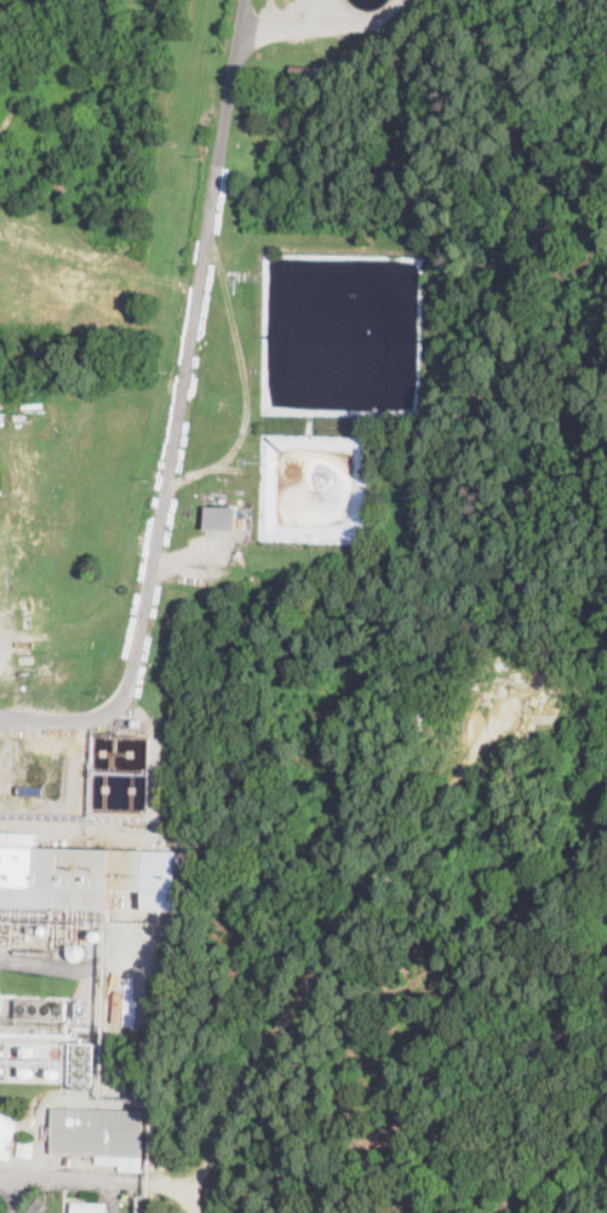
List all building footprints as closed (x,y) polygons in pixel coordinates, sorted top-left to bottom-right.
[(236,529),(208,529),(208,507),(236,507),(236,529)] [(113,909),(0,905),(0,846),(132,850),(131,889),(114,889),(113,909)] [(116,922),(101,922),(101,909),(116,909),(116,922)] [(67,1018),(16,1019),(16,1000),(67,998),(67,1018)] [(91,1089),(73,1089),(73,1044),(91,1046),(91,1089)] [(144,1110),(143,1156),(52,1154),(53,1107),(144,1110)] [(8,1160),(0,1160),(0,1143),(7,1143),(8,1160)] [(48,1203),(41,1212),(24,1212),(38,1195),(48,1203)] [(105,1203),(105,1212),(73,1212),(73,1202),(105,1203)]
